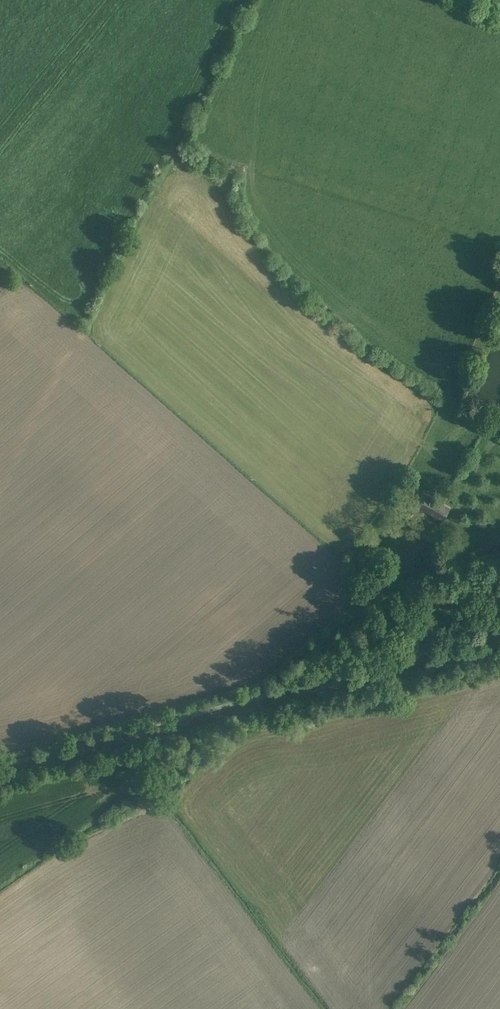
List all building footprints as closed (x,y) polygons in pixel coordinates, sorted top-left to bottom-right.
[(450,508),(423,492),(416,505),(423,509),(443,521),(450,508)] [(423,509),(416,505),(412,511),(419,515),(423,509)]
